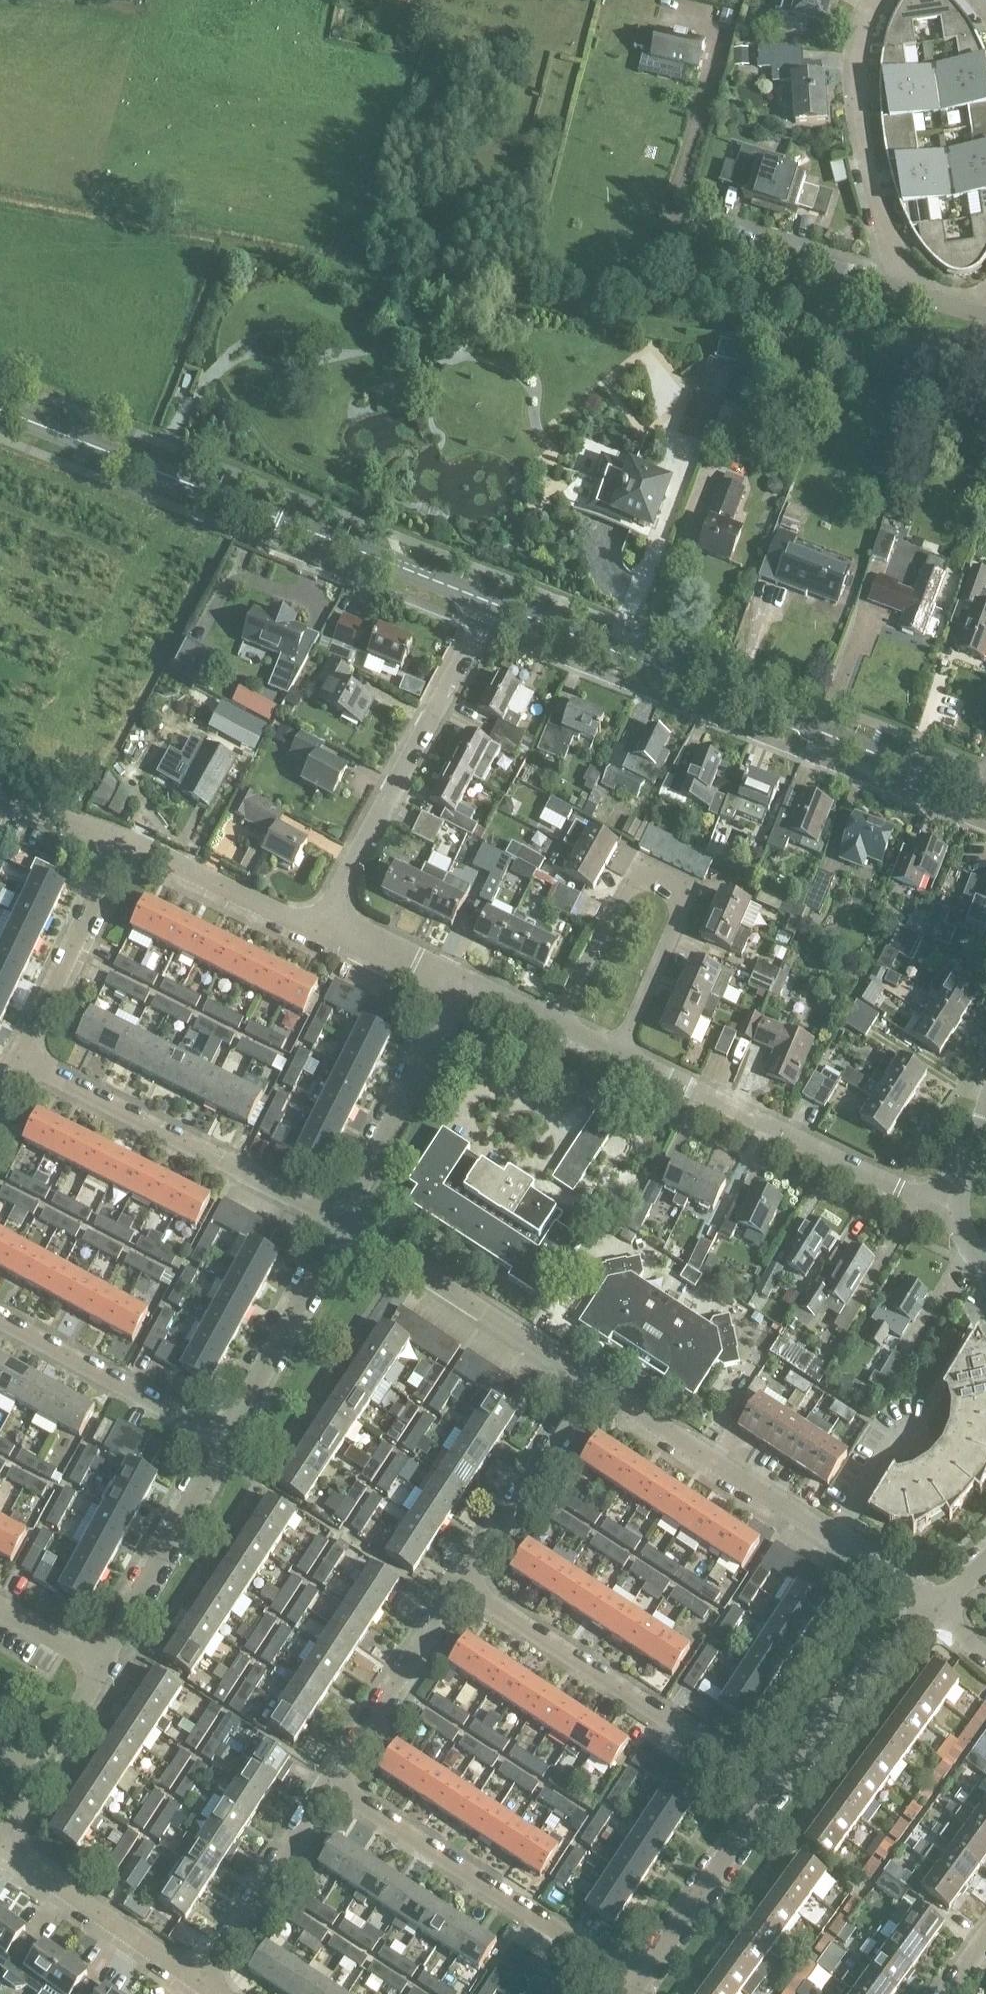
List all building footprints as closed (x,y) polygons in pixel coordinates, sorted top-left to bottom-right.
[(781,13),(776,12),(774,35),(806,37),(807,21),(823,26),(831,0),(785,0),(781,13)] [(886,39),(887,39),(888,39),(890,38),(891,50),(891,51),(904,49),(916,47),(913,25),(940,20),(944,43),(956,41),(968,39),(967,27),(968,26),(969,27),(970,26),(966,20),(961,15),(957,9),(951,4),(946,0),(906,0),(902,6),(897,12),(893,20),(891,26),(888,32),(886,39)] [(697,71),(703,44),(687,41),(687,39),(674,36),(673,38),(657,34),(655,45),(651,61),(697,71)] [(985,59),(982,49),(980,45),(975,37),(974,37),(975,38),(968,39),(956,41),(959,65),(934,69),(937,91),(985,84),(985,75),(984,63),(985,63),(985,60),(985,59)] [(421,53),(423,44),(410,41),(408,50),(421,53)] [(802,51),(758,48),(759,62),(757,63),(758,71),(773,69),(774,83),(793,82),(796,124),(825,122),(822,79),(805,80),(802,51)] [(883,55),(882,65),(881,75),(880,81),(881,81),(882,78),(884,78),(887,99),(937,91),(934,69),(907,73),(904,49),(891,51),(891,50),(885,51),(884,50),(883,55)] [(937,91),(940,113),(967,109),(970,130),(985,127),(985,84),(937,91)] [(882,118),(881,118),(882,126),(883,134),(884,143),(916,138),(913,117),(940,113),(937,91),(887,99),(890,119),(883,120),(882,118)] [(985,171),(985,127),(970,130),(974,150),(947,154),(950,177),(985,171)] [(899,184),(950,177),(947,154),(919,159),(916,138),(884,143),(885,151),(887,159),(888,167),(890,167),(889,165),(896,163),(899,184)] [(751,206),(769,212),(782,171),(785,160),(742,147),(736,165),(726,162),(719,184),(748,193),(746,201),(752,203),(751,206)] [(825,217),(831,195),(804,186),(806,179),(782,171),(769,212),(788,218),(789,214),(795,216),(797,208),(825,217)] [(950,177),(953,199),(979,195),(983,218),(983,219),(985,218),(985,171),(950,177)] [(902,213),(905,218),(909,227),(911,231),(912,231),(912,230),(918,229),(931,227),(931,226),(927,203),(953,199),(950,177),(899,184),(902,205),(901,205),(900,203),(899,203),(902,213)] [(917,241),(920,247),(925,253),(930,258),(939,267),(950,274),(954,276),(959,276),(963,276),(971,274),(978,270),(981,267),(984,264),(985,261),(985,218),(983,219),(983,218),(971,220),(974,243),(946,247),(943,224),(931,226),(931,227),(918,229),(920,241),(918,241),(917,241)] [(601,446),(607,423),(598,420),(591,443),(601,446)] [(575,490),(594,495),(601,470),(582,465),(575,490)] [(669,487),(634,473),(632,478),(607,469),(600,488),(601,489),(592,512),(617,521),(618,517),(652,530),(669,487)] [(781,486),(775,480),(770,480),(765,485),(765,490),(771,496),(777,496),(782,492),(781,486)] [(700,553),(730,564),(742,534),(730,529),(744,491),(721,483),(706,522),(711,524),(700,553)] [(781,527),(797,533),(806,511),(790,505),(781,527)] [(882,529),(880,535),(895,540),(897,534),(882,529)] [(777,582),(836,605),(849,572),(790,549),(795,538),(780,533),(768,566),(781,571),(777,582)] [(873,559),(888,564),(896,540),(895,540),(880,535),(873,559)] [(899,585),(880,578),(870,602),(884,607),(885,605),(907,614),(901,629),(924,638),(935,609),(934,608),(945,578),(925,570),(915,597),(897,590),(899,585)] [(980,605),(985,587),(985,574),(974,570),(962,604),(973,608),(958,650),(985,660),(985,657),(985,608),(980,605)] [(312,656),(311,655),(310,657),(299,652),(307,633),(294,628),(296,621),(272,612),(270,618),(257,613),(245,644),(285,659),(278,675),(286,678),(280,694),(289,697),(312,656)] [(370,659),(402,672),(413,644),(381,631),(380,633),(345,619),(335,644),(370,658),(370,659)] [(198,683),(213,656),(187,642),(172,669),(198,683)] [(352,654),(332,646),(328,655),(348,663),(352,654)] [(321,704),(362,727),(375,703),(343,685),(350,672),(331,662),(322,677),(332,682),(321,704)] [(495,734),(521,748),(527,737),(516,731),(522,720),(510,713),(523,689),(497,676),(478,711),(500,723),(495,734)] [(305,697),(293,690),(289,697),(286,704),(298,710),(305,697)] [(567,722),(553,716),(538,753),(555,761),(567,733),(594,744),(605,718),(574,706),(567,722)] [(269,732),(221,707),(210,728),(257,753),(269,732)] [(634,758),(630,756),(623,772),(654,787),(668,756),(663,754),(670,739),(648,728),(634,758)] [(489,744),(467,733),(449,768),(474,781),(482,786),(500,751),(515,759),(521,748),(495,734),(489,744)] [(305,784),(334,800),(349,772),(320,756),(326,746),(305,734),(293,755),(314,767),(305,784)] [(210,809),(235,765),(207,749),(182,794),(210,809)] [(669,794),(711,811),(712,815),(721,819),(728,800),(717,795),(717,797),(711,795),(723,765),(699,755),(690,778),(677,772),(669,794)] [(430,803),(447,812),(441,823),(473,840),(479,829),(456,816),(474,781),(449,768),(430,803)] [(612,769),(603,787),(614,793),(616,790),(637,800),(644,785),(612,769)] [(720,821),(734,827),(744,803),(770,814),(780,788),(751,776),(749,782),(747,782),(746,785),(736,781),(728,800),(721,819),(720,821)] [(246,822),(275,838),(265,856),(280,865),(278,868),(290,874),(291,871),(294,872),(308,846),(276,829),(284,814),(245,793),(233,815),(246,822)] [(790,843),(802,848),(805,840),(817,845),(832,808),(802,796),(794,817),(783,813),(768,850),(785,857),(790,843)] [(546,813),(568,825),(574,813),(552,801),(546,813)] [(422,816),(417,827),(439,837),(444,826),(422,816)] [(842,863),(863,871),(866,861),(881,867),(895,832),(893,832),(893,833),(858,820),(858,818),(857,818),(844,852),(845,853),(842,863)] [(579,853),(578,855),(606,870),(618,848),(576,824),(564,845),(579,853)] [(434,848),(439,837),(417,827),(412,838),(434,848)] [(660,835),(649,830),(639,852),(650,857),(660,835)] [(660,835),(650,857),(661,862),(671,841),(660,835)] [(671,841),(661,862),(672,868),(682,846),(671,841)] [(923,879),(934,883),(946,851),(920,841),(913,860),(902,856),(892,882),(918,892),(923,879)] [(545,862),(513,843),(507,855),(539,873),(545,862)] [(473,867),(491,876),(501,855),(484,846),(473,867)] [(682,846),(672,868),(683,873),(693,851),(682,846)] [(254,875),(265,854),(252,847),(241,868),(254,875)] [(693,851),(683,873),(694,878),(704,856),(693,851)] [(501,855),(491,876),(503,881),(513,861),(501,855)] [(593,892),(606,870),(578,855),(571,868),(558,861),(553,870),(593,892)] [(694,878),(705,883),(715,862),(704,856),(694,878)] [(61,874),(37,863),(31,875),(37,878),(27,898),(56,912),(67,891),(56,885),(61,874)] [(426,866),(419,881),(407,907),(430,917),(435,906),(442,892),(442,891),(449,877),(426,866)] [(385,896),(407,907),(419,881),(397,871),(385,896)] [(818,873),(803,909),(807,910),(820,916),(825,906),(834,881),(818,873)] [(985,880),(984,882),(973,877),(962,906),(973,911),(968,926),(985,933),(985,880)] [(576,908),(576,906),(580,898),(558,888),(554,897),(572,906),(576,908)] [(465,902),(442,892),(435,906),(430,917),(453,928),(464,906),(465,902)] [(712,916),(741,929),(751,907),(721,895),(712,916)] [(554,897),(549,908),(570,919),(576,908),(572,906),(554,897)] [(46,934),(56,912),(27,898),(17,919),(46,934)] [(782,906),(779,913),(801,923),(807,910),(803,909),(796,906),(785,901),(782,906)] [(170,912),(149,902),(134,931),(155,942),(170,912)] [(191,923),(170,912),(155,942),(176,953),(191,923)] [(512,924),(490,913),(476,940),(499,951),(500,949),(513,924),(518,913),(517,913),(512,924)] [(529,946),(535,935),(523,929),(527,922),(525,917),(520,915),(520,914),(518,913),(513,924),(500,949),(499,951),(522,962),(529,946)] [(712,916),(702,939),(731,952),(741,929),(712,916)] [(46,934),(17,919),(6,941),(36,955),(46,934)] [(921,937),(926,927),(911,920),(906,930),(921,937)] [(922,936),(937,943),(944,926),(929,920),(922,936)] [(213,934),(191,923),(176,953),(198,963),(213,934)] [(529,946),(522,962),(545,973),(558,946),(547,941),(551,932),(539,926),(535,935),(529,946)] [(917,951),(923,940),(900,928),(895,939),(914,950),(917,951)] [(234,944),(213,934),(198,963),(219,974),(234,944)] [(895,939),(889,951),(912,963),(917,951),(914,950),(895,939)] [(36,955),(6,941),(0,954),(0,965),(25,977),(36,955)] [(256,955),(234,944),(219,974),(241,985),(256,955)] [(241,985),(262,996),(277,966),(256,955),(241,985)] [(140,968),(121,958),(115,969),(135,978),(140,968)] [(692,961),(682,985),(711,998),(722,1002),(732,979),(692,961)] [(759,963),(754,975),(776,985),(781,973),(759,963)] [(25,977),(0,965),(0,991),(15,998),(25,977)] [(298,976),(277,966),(262,996),(283,1006),(298,976)] [(160,978),(140,968),(135,978),(155,988),(160,978)] [(940,998),(939,999),(966,1015),(979,995),(943,972),(937,983),(934,983),(931,987),(932,990),(930,992),(940,998)] [(957,972),(953,978),(962,984),(966,978),(957,972)] [(884,983),(896,989),(901,979),(889,973),(884,983)] [(754,975),(749,987),(771,996),(776,985),(754,975)] [(131,986),(112,976),(106,986),(126,996),(131,986)] [(283,1006),(305,1017),(320,987),(298,976),(283,1006)] [(162,992),(180,1001),(185,990),(167,981),(162,992)] [(325,1003),(336,1009),(347,987),(336,982),(325,1003)] [(682,985),(672,1007),(701,1020),(712,1025),(722,1002),(711,998),(682,985)] [(126,996),(146,1006),(151,996),(131,986),(126,996)] [(336,1009),(347,1014),(358,993),(347,987),(336,1009)] [(203,999),(185,990),(180,1001),(197,1010),(203,999)] [(5,1020),(15,998),(0,991),(0,1018),(5,1020)] [(123,1003),(126,996),(118,992),(115,999),(123,1003)] [(369,998),(358,993),(347,1014),(358,1019),(369,998)] [(364,1023),(368,1025),(379,1004),(369,998),(358,1019),(364,1023)] [(153,1010),(171,1019),(176,1008),(158,999),(153,1010)] [(939,999),(927,1019),(953,1036),(966,1015),(939,999)] [(204,1013),(222,1022),(228,1011),(210,1002),(204,1013)] [(379,1004),(368,1025),(379,1031),(390,1009),(379,1004)] [(872,1028),(879,1018),(857,1004),(851,1014),(872,1028)] [(691,1043),(701,1020),(672,1007),(662,1030),(691,1043)] [(194,1017),(176,1008),(171,1019),(189,1028),(194,1017)] [(325,1031),(334,1013),(323,1008),(314,1026),(325,1031)] [(245,1020),(228,1011),(222,1022),(240,1031),(245,1020)] [(78,1042),(100,1053),(114,1024),(93,1013),(78,1042)] [(851,1014),(844,1025),(866,1039),(872,1028),(851,1014)] [(740,1038),(752,1042),(761,1020),(749,1015),(740,1038)] [(927,1019),(913,1040),(940,1057),(953,1036),(927,1019)] [(219,1030),(201,1021),(196,1031),(213,1040),(219,1030)] [(393,1038),(379,1031),(368,1025),(364,1023),(353,1045),(382,1059),(393,1038)] [(794,1088),(813,1043),(764,1023),(756,1044),(776,1052),(766,1077),(794,1088)] [(136,1034),(114,1024),(100,1053),(121,1063),(136,1034)] [(270,1033),(252,1024),(247,1035),(265,1043),(270,1033)] [(314,1026),(305,1043),(316,1049),(325,1031),(314,1026)] [(213,1040),(231,1049),(236,1039),(219,1030),(213,1040)] [(737,1035),(725,1030),(716,1053),(728,1059),(737,1035)] [(265,1043),(283,1052),(288,1042),(270,1033),(265,1043)] [(121,1063),(142,1074),(157,1045),(136,1034),(121,1063)] [(261,1051),(243,1042),(238,1052),(256,1061),(261,1051)] [(217,1047),(211,1044),(207,1052),(213,1055),(217,1047)] [(178,1056),(157,1045),(142,1074),(164,1085),(178,1056)] [(372,1081),(382,1059),(353,1045),(343,1066),(372,1081)] [(302,1050),(293,1068),(304,1074),(313,1056),(302,1050)] [(287,1064),(261,1051),(256,1061),(282,1074),(287,1064)] [(322,1068),(325,1055),(314,1052),(311,1065),(322,1068)] [(164,1085),(185,1096),(200,1067),(178,1056),(164,1085)] [(914,1098),(927,1077),(900,1060),(895,1068),(892,1065),(889,1069),(883,1065),(877,1074),(887,1081),(914,1098)] [(343,1066),(332,1088),(361,1102),(372,1081),(343,1066)] [(207,1107),(221,1078),(200,1067),(185,1096),(207,1107)] [(295,1092),(304,1074),(293,1068),(284,1087),(295,1092)] [(827,1082),(814,1103),(825,1110),(841,1082),(825,1072),(821,1078),(827,1082)] [(874,1102),(901,1118),(914,1098),(887,1081),(877,1074),(864,1094),(875,1101),(874,1102)] [(827,1082),(821,1078),(815,1075),(803,1097),(814,1103),(827,1082)] [(207,1107),(228,1117),(243,1088),(221,1078),(207,1107)] [(228,1117),(250,1128),(264,1099),(243,1088),(228,1117)] [(350,1124),(361,1102),(332,1088),(321,1109),(350,1124)] [(271,1113),(284,1117),(282,1116),(291,1098),(281,1093),(271,1113)] [(874,1102),(861,1122),(888,1139),(901,1118),(874,1102)] [(339,1145),(350,1124),(321,1109),(310,1131),(339,1145)] [(618,1126),(597,1112),(552,1181),(573,1195),(618,1126)] [(329,1167),(339,1145),(310,1131),(306,1140),(281,1128),(286,1118),(284,1117),(271,1113),(261,1133),(274,1140),(272,1145),(299,1158),(301,1153),(329,1167)] [(62,1126),(40,1116),(25,1145),(47,1156),(62,1126)] [(83,1137),(62,1126),(47,1156),(68,1167),(83,1137)] [(564,1217),(539,1201),(532,1197),(535,1192),(509,1176),(507,1178),(485,1164),(481,1170),(464,1158),(469,1150),(443,1133),(408,1186),(418,1191),(408,1206),(512,1274),(508,1280),(536,1298),(556,1267),(565,1272),(583,1244),(557,1227),(564,1217)] [(83,1137),(68,1167),(90,1177),(104,1148),(83,1137)] [(126,1159),(104,1148),(90,1177),(111,1188),(126,1159)] [(147,1169),(126,1159),(111,1188),(133,1199),(147,1169)] [(678,1196),(673,1207),(683,1212),(689,1201),(702,1175),(677,1163),(664,1189),(678,1196)] [(147,1169),(133,1199),(154,1210),(169,1180),(147,1169)] [(34,1184),(16,1174),(11,1185),(29,1194),(34,1184)] [(689,1201),(713,1213),(726,1187),(702,1175),(689,1201)] [(190,1191),(169,1180),(154,1210),(175,1220),(190,1191)] [(29,1194),(46,1203),(52,1193),(34,1184),(29,1194)] [(5,1189),(0,1198),(0,1201),(16,1210),(22,1199),(5,1189)] [(780,1202),(755,1190),(744,1213),(733,1208),(719,1238),(730,1243),(739,1226),(763,1238),(780,1202)] [(212,1202),(190,1191),(175,1220),(197,1231),(212,1202)] [(76,1205),(58,1196),(53,1207),(71,1216),(76,1205)] [(16,1210),(34,1219),(40,1208),(22,1199),(16,1210)] [(214,1223),(224,1229),(236,1208),(225,1202),(214,1223)] [(639,1237),(652,1209),(641,1203),(628,1231),(639,1237)] [(94,1215),(76,1205),(71,1216),(88,1225),(94,1215)] [(246,1213),(236,1208),(224,1229),(235,1235),(246,1213)] [(41,1223),(58,1232),(64,1222),(46,1212),(41,1223)] [(257,1219),(246,1213),(235,1235),(245,1241),(257,1219)] [(119,1228),(101,1218),(95,1229),(113,1238),(119,1228)] [(245,1241),(252,1244),(256,1246),(267,1225),(257,1219),(245,1241)] [(82,1231),(64,1222),(58,1232),(76,1242),(82,1231)] [(795,1255),(787,1268),(806,1280),(815,1265),(814,1265),(823,1251),(829,1255),(836,1244),(829,1240),(831,1236),(809,1222),(791,1252),(795,1255)] [(267,1225),(256,1246),(266,1252),(278,1231),(267,1225)] [(213,1251),(222,1233),(212,1227),(202,1245),(213,1251)] [(136,1237),(119,1228),(113,1238),(131,1247),(136,1237)] [(23,1247),(2,1235),(0,1238),(0,1272),(7,1275),(23,1247)] [(106,1244),(88,1235),(82,1246),(100,1255),(106,1244)] [(143,1240),(137,1251),(155,1260),(161,1250),(143,1240)] [(701,1242),(688,1268),(700,1274),(713,1248),(701,1242)] [(117,1265),(123,1254),(106,1244),(100,1255),(117,1265)] [(269,1280),(280,1259),(266,1252),(256,1246),(252,1244),(240,1265),(269,1280)] [(202,1245),(192,1262),(203,1268),(213,1251),(202,1245)] [(7,1275),(28,1287),(44,1258),(23,1247),(7,1275)] [(827,1266),(814,1288),(829,1298),(845,1309),(856,1290),(857,1291),(874,1263),(864,1257),(866,1254),(856,1248),(854,1251),(852,1250),(837,1273),(827,1266)] [(179,1259),(161,1250),(155,1260),(173,1270),(179,1259)] [(65,1270),(44,1258),(28,1287),(49,1298),(65,1270)] [(124,1268),(142,1278),(148,1267),(130,1258),(124,1268)] [(644,1276),(640,1261),(627,1263),(627,1262),(605,1266),(606,1268),(592,1270),(596,1287),(602,1291),(579,1326),(608,1345),(612,1338),(669,1374),(664,1381),(693,1400),(717,1365),(724,1369),(740,1366),(737,1353),(738,1352),(734,1331),(732,1332),(729,1318),(714,1321),(709,1328),(639,1283),(644,1276)] [(771,1264),(756,1293),(768,1299),(783,1270),(771,1264)] [(257,1302),(269,1280),(240,1265),(229,1286),(257,1302)] [(165,1277),(148,1267),(142,1278),(159,1287),(165,1277)] [(190,1292),(199,1275),(189,1269),(179,1286),(190,1292)] [(689,1284),(695,1275),(686,1269),(680,1278),(689,1284)] [(49,1298),(70,1310),(86,1281),(65,1270),(49,1298)] [(91,1321),(107,1293),(86,1281),(70,1310),(91,1321)] [(878,1316),(902,1330),(907,1322),(913,1325),(920,1313),(918,1312),(928,1296),(907,1283),(890,1311),(883,1307),(878,1316)] [(180,1310),(182,1306),(190,1292),(179,1286),(169,1304),(180,1310)] [(246,1323),(255,1306),(257,1302),(229,1286),(217,1307),(246,1323)] [(814,1288),(813,1287),(799,1309),(815,1319),(829,1298),(814,1288)] [(91,1321),(112,1333),(128,1304),(107,1293),(91,1321)] [(134,1344),(149,1315),(128,1304),(112,1333),(134,1344)] [(234,1344),(246,1323),(217,1307),(206,1328),(234,1344)] [(155,1330),(169,1334),(167,1333),(176,1316),(166,1310),(155,1330)] [(402,1310),(388,1330),(398,1336),(411,1316),(402,1310)] [(411,1316),(398,1336),(408,1343),(421,1323),(411,1316)] [(421,1323),(408,1343),(411,1345),(418,1349),(431,1329),(421,1323)] [(868,1341),(880,1349),(890,1333),(878,1326),(868,1341)] [(384,1327),(370,1347),(397,1365),(411,1345),(408,1343),(398,1336),(388,1330),(384,1327)] [(206,1328),(194,1349),(223,1365),(234,1344),(206,1328)] [(418,1349),(428,1356),(441,1336),(431,1329),(418,1349)] [(182,1376),(184,1371),(183,1370),(190,1358),(165,1345),(170,1335),(169,1334),(155,1330),(144,1350),(158,1357),(155,1361),(182,1376)] [(428,1356),(438,1363),(452,1342),(441,1336),(428,1356)] [(781,1339),(770,1356),(819,1386),(829,1370),(781,1339)] [(462,1349),(452,1342),(438,1363),(448,1369),(462,1349)] [(949,1383),(956,1387),(961,1409),(959,1432),(950,1453),(935,1470),(916,1482),(894,1487),(888,1483),(878,1499),(879,1499),(880,1498),(891,1505),(890,1527),(913,1529),(914,1527),(913,1527),(912,1523),(924,1520),(926,1527),(926,1528),(947,1515),(944,1510),(955,1504),(958,1510),(959,1511),(975,1492),(971,1489),(979,1479),(985,1484),(984,1484),(985,1484),(985,1370),(972,1349),(974,1346),(973,1345),(949,1383)] [(370,1347),(357,1367),(384,1385),(397,1365),(370,1347)] [(211,1386),(223,1365),(194,1349),(190,1358),(183,1370),(184,1371),(211,1386)] [(478,1359),(468,1353),(454,1373),(464,1380),(478,1359)] [(890,1385),(903,1363),(893,1356),(879,1378),(890,1385)] [(0,1359),(0,1388),(12,1365),(0,1359)] [(464,1380),(474,1386),(488,1366),(478,1359),(464,1380)] [(18,1406),(33,1377),(12,1365),(0,1388),(0,1396),(18,1406)] [(435,1389),(446,1373),(435,1366),(425,1383),(435,1389)] [(484,1393),(498,1372),(488,1366),(474,1386),(481,1391),(484,1393)] [(344,1387),(371,1405),(384,1385),(357,1367),(344,1387)] [(492,1397),(495,1399),(508,1379),(498,1372),(484,1393),(491,1398),(492,1397)] [(784,1383),(795,1390),(801,1381),(790,1374),(784,1383)] [(54,1388),(33,1377),(18,1406),(39,1417),(54,1388)] [(451,1399),(462,1383),(452,1377),(441,1393),(451,1399)] [(505,1406),(518,1386),(508,1379),(495,1399),(505,1406)] [(739,1430),(761,1444),(781,1414),(761,1401),(769,1388),(756,1380),(739,1407),(750,1414),(739,1430)] [(812,1388),(801,1381),(795,1390),(806,1397),(812,1388)] [(425,1383),(414,1400),(424,1406),(435,1389),(425,1383)] [(515,1413),(528,1392),(518,1386),(505,1406),(515,1413)] [(344,1387),(331,1407),(358,1425),(371,1405),(344,1387)] [(75,1400),(54,1388),(39,1417),(60,1428),(75,1400)] [(506,1435),(519,1415),(515,1413),(505,1406),(495,1399),(492,1397),(491,1398),(484,1393),(481,1391),(468,1411),(478,1417),(506,1435)] [(441,1393),(430,1410),(440,1417),(451,1399),(441,1393)] [(60,1428),(81,1440),(96,1411),(75,1400),(60,1428)] [(830,1413),(840,1419),(846,1409),(836,1403),(830,1413)] [(409,1406),(399,1423),(409,1429),(420,1413),(409,1406)] [(331,1407),(318,1427),(345,1444),(358,1425),(331,1407)] [(856,1416),(846,1409),(840,1419),(849,1426),(856,1416)] [(803,1428),(781,1414),(761,1444),(783,1458),(803,1428)] [(425,1439),(436,1423),(426,1417),(415,1433),(425,1439)] [(506,1435),(478,1417),(465,1437),(492,1455),(506,1435)] [(94,1445),(106,1451),(117,1429),(106,1423),(94,1445)] [(399,1423),(388,1439),(398,1446),(409,1429),(399,1423)] [(120,1424),(117,1429),(106,1451),(150,1475),(165,1448),(120,1424)] [(332,1464),(345,1444),(318,1427),(305,1447),(332,1464)] [(783,1458),(806,1473),(825,1443),(803,1428),(783,1458)] [(415,1433),(404,1450),(414,1457),(425,1439),(415,1433)] [(452,1457),(479,1475),(492,1455),(465,1437),(452,1457)] [(619,1453),(599,1440),(581,1467),(601,1480),(619,1453)] [(847,1457),(825,1443),(806,1473),(828,1487),(847,1457)] [(0,1446),(0,1459),(8,1463),(13,1453),(0,1446)] [(383,1469),(394,1452),(383,1446),(373,1462),(383,1469)] [(305,1447),(292,1467),(319,1484),(332,1464),(305,1447)] [(89,1448),(80,1466),(90,1472),(100,1454),(89,1448)] [(639,1466),(619,1453),(601,1480),(621,1493),(639,1466)] [(38,1466),(20,1456),(14,1467),(32,1477),(38,1466)] [(399,1479),(410,1463),(400,1456),(389,1472),(399,1479)] [(466,1495),(479,1475),(452,1457),(439,1477),(466,1495)] [(373,1462),(362,1479),(372,1486),(383,1469),(373,1462)] [(147,1501),(158,1480),(130,1464),(118,1485),(147,1501)] [(32,1477),(50,1486),(55,1475),(38,1466),(32,1477)] [(80,1466),(70,1483),(81,1489),(90,1472),(80,1466)] [(621,1493),(641,1506),(659,1479),(639,1466),(621,1493)] [(292,1467),(279,1487),(306,1505),(319,1484),(292,1467)] [(389,1472),(378,1490),(388,1496),(399,1479),(389,1472)] [(28,1483),(11,1474),(5,1484),(23,1494),(28,1483)] [(453,1515),(466,1495),(439,1477),(426,1497),(453,1515)] [(661,1519),(679,1492),(659,1479),(641,1506),(636,1514),(647,1521),(652,1513),(661,1519)] [(23,1494),(40,1503),(46,1493),(28,1483),(23,1494)] [(135,1522),(147,1501),(118,1485),(107,1506),(135,1522)] [(357,1509),(368,1492),(358,1485),(346,1502),(357,1509)] [(68,1513),(77,1496),(67,1490),(57,1507),(68,1513)] [(699,1505),(679,1492),(661,1519),(681,1532),(699,1505)] [(373,1519),(384,1503),(374,1496),(363,1512),(373,1519)] [(585,1507),(568,1496),(561,1506),(578,1517),(585,1507)] [(440,1534),(453,1515),(426,1497),(413,1517),(440,1534)] [(270,1500),(257,1520),(284,1538),(297,1518),(270,1500)] [(346,1502),(336,1519),(346,1525),(357,1509),(346,1502)] [(696,1554),(701,1545),(719,1518),(699,1505),(681,1532),(676,1541),(696,1554)] [(107,1506),(95,1527),(124,1543),(135,1522),(107,1506)] [(57,1507),(47,1525),(58,1530),(68,1513),(57,1507)] [(578,1517),(595,1528),(601,1518),(585,1507),(578,1517)] [(363,1512),(352,1529),(362,1536),(373,1519),(363,1512)] [(574,1523),(557,1512),(551,1522),(567,1533),(574,1523)] [(400,1536),(427,1554),(440,1534),(413,1517),(400,1536)] [(739,1531),(719,1518),(701,1545),(721,1558),(739,1531)] [(257,1520),(244,1540),(271,1558),(284,1538),(257,1520)] [(624,1533),(607,1522),(601,1532),(617,1543),(624,1533)] [(591,1534),(574,1523),(567,1533),(584,1544),(591,1534)] [(12,1564),(27,1536),(6,1525),(0,1535),(0,1558),(12,1564)] [(112,1564),(124,1543),(95,1527),(84,1548),(112,1564)] [(44,1531),(34,1548),(45,1554),(54,1537),(44,1531)] [(742,1571),(759,1544),(739,1531),(721,1558),(742,1571)] [(617,1543),(634,1554),(641,1543),(624,1533),(617,1543)] [(414,1574),(427,1554),(400,1536),(387,1557),(414,1574)] [(319,1537),(308,1554),(318,1561),(329,1544),(319,1537)] [(597,1538),(590,1548),(607,1559),(613,1549),(597,1538)] [(258,1578),(271,1558),(244,1540),(230,1560),(258,1578)] [(763,1565),(773,1571),(786,1551),(776,1544),(763,1565)] [(512,1572),(532,1586),(550,1559),(530,1546),(512,1572)] [(48,1556),(45,1554),(34,1548),(23,1570),(36,1577),(34,1581),(59,1595),(62,1591),(89,1606),(101,1585),(72,1569),(67,1578),(53,1570),(58,1561),(48,1556)] [(101,1585),(112,1564),(84,1548),(72,1569),(101,1585)] [(335,1571),(346,1555),(336,1548),(325,1564),(335,1571)] [(664,1558),(647,1548),(641,1558),(658,1569),(664,1558)] [(607,1559),(624,1570),(630,1560),(613,1549),(607,1559)] [(796,1558),(786,1551),(773,1571),(783,1578),(796,1558)] [(307,1577),(318,1561),(308,1554),(297,1570),(307,1577)] [(658,1569),(674,1579),(681,1569),(664,1558),(658,1569)] [(783,1578),(793,1584),(806,1564),(796,1558),(783,1578)] [(532,1586),(552,1599),(569,1572),(550,1559),(532,1586)] [(230,1560),(217,1580),(245,1598),(258,1578),(230,1560)] [(325,1564),(314,1581),(324,1588),(335,1571),(325,1564)] [(654,1575),(637,1564),(630,1574),(647,1585),(654,1575)] [(797,1587),(798,1587),(803,1590),(816,1571),(806,1564),(793,1584),(797,1587)] [(387,1605),(400,1584),(373,1566),(360,1587),(387,1605)] [(759,1591),(770,1575),(760,1568),(749,1585),(759,1591)] [(816,1571),(803,1590),(813,1597),(826,1577),(816,1571)] [(552,1599),(572,1612),(589,1585),(569,1572),(552,1599)] [(704,1584),(687,1573),(680,1583),(697,1595),(704,1584)] [(647,1585),(664,1595),(670,1585),(654,1575),(647,1585)] [(303,1583),(293,1577),(282,1594),(292,1600),(303,1583)] [(217,1580),(204,1600),(231,1618),(245,1598),(217,1580)] [(697,1595),(714,1606),(721,1595),(704,1584),(697,1595)] [(592,1625),(609,1598),(612,1594),(604,1588),(601,1593),(589,1585),(572,1612),(592,1625)] [(749,1585),(738,1601),(748,1608),(759,1591),(749,1585)] [(374,1625),(387,1605),(360,1587),(346,1607),(374,1625)] [(813,1597),(803,1590),(798,1587),(797,1587),(784,1607),(812,1625),(825,1604),(813,1597)] [(309,1588),(299,1604),(309,1611),(319,1594),(309,1588)] [(693,1601),(677,1590),(670,1600),(687,1611),(693,1601)] [(282,1594),(271,1610),(281,1617),(292,1600),(282,1594)] [(592,1625),(612,1638),(629,1611),(609,1598),(592,1625)] [(191,1620),(218,1638),(231,1618),(204,1600),(191,1620)] [(687,1611),(703,1622),(710,1612),(693,1601),(687,1611)] [(298,1627),(309,1611),(299,1604),(288,1621),(298,1627)] [(346,1607),(333,1627),(361,1645),(374,1625),(346,1607)] [(799,1645),(812,1625),(784,1607),(771,1627),(799,1645)] [(733,1631),(744,1615),(734,1608),(723,1625),(733,1631)] [(612,1638),(632,1651),(649,1624),(629,1611),(612,1638)] [(266,1640),(277,1623),(267,1617),(256,1634),(266,1640)] [(191,1620),(178,1640),(205,1658),(218,1638),(191,1620)] [(669,1637),(649,1624),(632,1651),(652,1664),(669,1637)] [(723,1625),(712,1641),(722,1648),(733,1631),(723,1625)] [(282,1651),(293,1634),(283,1627),(272,1644),(282,1651)] [(348,1665),(361,1645),(333,1627),(320,1647),(348,1665)] [(771,1627),(758,1647),(786,1665),(799,1645),(771,1627)] [(256,1634),(245,1650),(255,1657),(266,1640),(256,1634)] [(652,1664),(672,1677),(689,1651),(669,1637),(652,1664)] [(178,1640),(165,1660),(192,1678),(205,1658),(178,1640)] [(470,1680),(488,1653),(468,1640),(450,1667),(470,1680)] [(271,1667),(282,1651),(272,1644),(261,1661),(271,1667)] [(335,1685),(348,1665),(320,1647),(307,1667),(335,1685)] [(772,1685),(786,1665),(758,1647),(745,1667),(772,1685)] [(706,1673),(718,1654),(708,1648),(695,1667),(706,1673)] [(490,1694),(508,1666),(488,1653),(470,1680),(490,1694)] [(240,1680),(251,1663),(241,1656),(230,1674),(240,1680)] [(528,1679),(508,1666),(490,1694),(510,1707),(528,1679)] [(256,1691),(267,1674),(257,1667),(246,1684),(256,1691)] [(321,1705),(335,1685),(307,1667),(294,1687),(321,1705)] [(695,1667),(683,1685),(693,1692),(706,1673),(695,1667)] [(745,1667),(732,1688),(759,1705),(772,1685),(745,1667)] [(945,1706),(959,1686),(933,1667),(919,1687),(945,1706)] [(156,1673),(143,1693),(170,1711),(184,1691),(156,1673)] [(230,1674),(219,1690),(229,1696),(240,1680),(230,1674)] [(530,1720),(548,1692),(528,1679),(510,1707),(530,1720)] [(245,1707),(256,1691),(246,1684),(235,1701),(245,1707)] [(308,1725),(321,1705),(294,1687),(281,1707),(308,1725)] [(931,1725),(945,1706),(919,1687),(905,1706),(931,1725)] [(746,1725),(759,1705),(732,1688),(719,1708),(746,1725)] [(568,1705),(548,1692),(530,1720),(550,1733),(568,1705)] [(143,1693),(130,1713),(157,1731),(165,1736),(172,1726),(164,1721),(170,1711),(143,1693)] [(453,1707),(436,1696),(430,1706),(446,1717),(453,1707)] [(568,1705),(550,1733),(570,1746),(588,1719),(568,1705)] [(985,1705),(974,1721),(982,1727),(985,1721),(985,1705)] [(890,1726),(916,1745),(931,1725),(905,1706),(890,1726)] [(295,1745),(308,1725),(281,1707),(267,1727),(295,1745)] [(446,1717),(463,1728),(470,1718),(453,1707),(446,1717)] [(442,1723),(425,1712),(419,1723),(435,1734),(442,1723)] [(144,1751),(157,1731),(130,1713),(117,1733),(144,1751)] [(208,1736),(218,1720),(208,1713),(197,1729),(208,1736)] [(608,1732),(588,1719),(570,1746),(566,1753),(577,1760),(581,1753),(590,1759),(608,1732)] [(493,1733),(476,1722),(470,1732),(486,1743),(493,1733)] [(435,1734),(452,1745),(459,1734),(442,1723),(435,1734)] [(223,1747),(234,1730),(224,1724),(213,1740),(223,1747)] [(968,1746),(979,1730),(971,1725),(960,1741),(968,1746)] [(902,1764),(916,1745),(890,1726),(876,1746),(902,1764)] [(197,1729),(186,1746),(196,1753),(208,1736),(197,1729)] [(590,1759),(610,1772),(628,1745),(608,1732),(590,1759)] [(117,1733),(104,1753),(131,1771),(144,1751),(117,1733)] [(486,1743),(503,1754),(509,1744),(493,1733),(486,1743)] [(242,1759),(251,1765),(278,1782),(282,1785),(291,1772),(287,1769),(291,1762),(264,1744),(255,1738),(242,1759)] [(482,1749),(465,1738),(459,1748),(475,1759),(482,1749)] [(213,1740),(202,1757),(212,1764),(223,1747),(213,1740)] [(946,1760),(954,1766),(965,1750),(957,1744),(946,1760)] [(655,1751),(645,1745),(631,1765),(642,1772),(655,1751)] [(380,1774),(400,1787),(418,1760),(398,1746),(380,1774)] [(876,1746),(862,1765),(888,1784),(902,1764),(876,1746)] [(532,1759),(516,1748),(509,1758),(526,1769),(532,1759)] [(475,1759),(492,1770),(498,1760),(482,1749),(475,1759)] [(665,1758),(655,1751),(642,1772),(652,1778),(665,1758)] [(91,1773),(118,1791),(131,1771),(104,1753),(91,1773)] [(181,1776),(192,1759),(182,1753),(171,1769),(181,1776)] [(985,1779),(985,1764),(972,1754),(965,1764),(985,1779)] [(652,1778),(662,1785),(675,1765),(665,1758),(652,1778)] [(526,1769),(543,1780),(549,1770),(532,1759),(526,1769)] [(438,1773),(418,1760),(400,1787),(420,1800),(438,1773)] [(198,1763),(187,1780),(197,1787),(208,1770),(198,1763)] [(522,1775),(505,1764),(498,1774),(515,1785),(522,1775)] [(951,1770),(943,1764),(931,1780),(939,1785),(951,1770)] [(265,1802),(278,1782),(251,1765),(238,1785),(265,1802)] [(685,1771),(675,1765),(662,1785),(666,1788),(672,1792),(685,1771)] [(862,1765),(848,1785),(873,1803),(888,1784),(862,1765)] [(171,1769),(160,1786),(170,1793),(181,1776),(171,1769)] [(629,1769),(618,1786),(628,1792),(639,1775),(629,1769)] [(695,1778),(685,1771),(672,1792),(682,1798),(695,1778)] [(452,1772),(448,1779),(438,1773),(420,1800),(440,1813),(458,1786),(463,1779),(452,1772)] [(91,1773),(77,1793),(105,1811),(118,1791),(91,1773)] [(549,1784),(566,1795),(572,1785),(556,1774),(549,1784)] [(515,1785),(532,1796),(539,1786),(522,1775),(515,1785)] [(985,1809),(985,1779),(977,1792),(975,1791),(970,1799),(978,1805),(983,1808),(984,1808),(985,1809)] [(186,1803),(197,1787),(187,1780),(176,1797),(186,1803)] [(898,1793),(910,1800),(917,1788),(904,1781),(898,1793)] [(925,1805),(937,1789),(929,1783),(917,1799),(925,1805)] [(252,1822),(265,1802),(238,1785),(224,1805),(252,1822)] [(589,1796),(572,1785),(566,1795),(592,1812),(599,1802),(589,1796)] [(859,1823),(873,1803),(848,1785),(833,1804),(859,1823)] [(440,1813),(460,1826),(478,1799),(458,1786),(440,1813)] [(628,1792),(618,1786),(607,1802),(617,1809),(628,1792)] [(682,1798),(672,1792),(666,1788),(653,1808),(680,1826),(694,1806),(682,1798)] [(545,1790),(538,1801),(555,1812),(561,1801),(545,1790)] [(156,1792),(145,1809),(155,1815),(166,1799),(156,1792)] [(77,1793),(64,1813),(92,1831),(105,1811),(77,1793)] [(460,1826),(480,1839),(498,1812),(478,1799),(460,1826)] [(578,1812),(561,1801),(555,1812),(572,1822),(578,1812)] [(172,1803),(161,1820),(171,1827),(182,1810),(172,1803)] [(923,1808),(915,1803),(903,1818),(911,1824),(923,1808)] [(833,1804),(819,1824),(845,1843),(859,1823),(833,1804)] [(984,1808),(983,1808),(973,1821),(960,1812),(961,1811),(951,1804),(946,1812),(955,1819),(954,1820),(967,1830),(967,1829),(967,1830),(968,1829),(985,1842),(985,1809),(984,1808)] [(224,1805),(211,1824),(239,1842),(252,1822),(224,1805)] [(653,1808),(640,1828),(667,1846),(680,1826),(653,1808)] [(145,1809),(133,1826),(144,1833),(155,1815),(145,1809)] [(603,1809),(592,1825),(602,1832),(613,1815),(603,1809)] [(498,1812),(480,1839),(500,1852),(518,1825),(498,1812)] [(64,1813),(51,1834),(79,1852),(92,1831),(64,1813)] [(160,1843),(171,1827),(161,1820),(150,1837),(160,1843)] [(123,1841),(131,1827),(122,1821),(114,1835),(123,1841)] [(889,1838),(897,1843),(909,1827),(901,1822),(889,1838)] [(226,1862),(239,1842),(211,1824),(198,1844),(226,1862)] [(831,1862),(845,1843),(819,1824),(805,1843),(831,1862)] [(500,1852),(521,1865),(538,1838),(518,1825),(500,1852)] [(591,1849),(602,1832),(592,1825),(581,1842),(591,1849)] [(654,1866),(667,1846),(640,1828),(627,1848),(654,1866)] [(952,1851),(952,1850),(952,1851),(952,1850),(980,1870),(985,1861),(985,1842),(968,1829),(967,1830),(967,1829),(967,1830),(958,1843),(945,1833),(944,1834),(936,1828),(931,1835),(952,1851)] [(129,1832),(119,1849),(129,1855),(139,1839),(129,1832)] [(521,1865),(541,1878),(564,1843),(552,1835),(546,1843),(538,1838),(521,1865)] [(357,1853),(337,1840),(319,1867),(339,1880),(357,1853)] [(887,1841),(875,1857),(883,1863),(895,1847),(887,1841)] [(146,1843),(135,1860),(145,1866),(156,1850),(146,1843)] [(226,1862),(198,1844),(185,1864),(213,1882),(226,1862)] [(577,1848),(566,1865),(576,1872),(587,1855),(577,1848)] [(641,1886),(654,1866),(627,1848),(614,1868),(641,1886)] [(980,1870),(952,1850),(952,1851),(952,1850),(952,1851),(947,1857),(934,1848),(924,1862),(937,1871),(965,1891),(980,1870)] [(119,1849),(107,1866),(117,1873),(129,1855),(119,1849)] [(377,1866),(357,1853),(339,1880),(359,1894),(377,1866)] [(801,1858),(787,1878),(813,1896),(827,1877),(801,1858)] [(135,1860),(124,1876),(120,1883),(136,1894),(152,1871),(145,1866),(135,1860)] [(872,1861),(861,1877),(869,1882),(880,1866),(872,1861)] [(200,1902),(213,1882),(185,1864),(172,1884),(200,1902)] [(566,1865),(555,1882),(565,1888),(576,1872),(566,1865)] [(367,1899),(379,1907),(397,1879),(377,1866),(359,1894),(355,1900),(363,1906),(367,1899)] [(905,1875),(892,1866),(884,1876),(885,1876),(897,1885),(905,1875)] [(628,1906),(641,1886),(614,1868),(601,1888),(628,1906)] [(937,1871),(927,1884),(914,1875),(912,1879),(906,1874),(905,1875),(897,1885),(909,1894),(917,1900),(923,1893),(949,1912),(960,1898),(965,1891),(937,1871)] [(900,1907),(909,1894),(897,1885),(885,1876),(875,1889),(900,1907)] [(172,1884),(163,1878),(157,1889),(166,1894),(159,1905),(186,1923),(200,1902),(172,1884)] [(798,1916),(813,1896),(787,1878),(773,1897),(798,1916)] [(417,1892),(397,1879),(379,1907),(398,1919),(399,1920),(417,1892)] [(614,1926),(628,1906),(601,1888),(587,1909),(614,1926)] [(417,1892),(399,1920),(398,1919),(393,1927),(403,1934),(408,1926),(419,1933),(437,1905),(417,1892)] [(323,1907),(306,1896),(300,1906),(316,1917),(323,1907)] [(773,1897),(759,1917),(784,1935),(798,1916),(773,1897)] [(856,1897),(844,1913),(852,1918),(863,1903),(856,1897)] [(457,1918),(437,1905),(419,1933),(439,1946),(457,1918)] [(316,1917),(333,1928),(340,1918),(323,1907),(316,1917)] [(900,1932),(927,1951),(943,1930),(916,1910),(905,1925),(900,1932)] [(312,1924),(295,1913),(289,1923),(306,1934),(312,1924)] [(18,1941),(26,1930),(5,1915),(0,1923),(0,1968),(9,1975),(28,1948),(18,1941)] [(842,1916),(830,1932),(838,1938),(850,1922),(842,1916)] [(770,1955),(784,1935),(759,1917),(744,1936),(770,1955)] [(477,1931),(457,1918),(439,1946),(459,1959),(477,1931)] [(346,1922),(339,1932),(356,1943),(362,1933),(346,1922)] [(306,1934),(322,1945),(329,1935),(312,1924),(306,1934)] [(497,1944),(477,1931),(459,1959),(479,1972),(497,1944)] [(912,1972),(927,1951),(900,1932),(891,1944),(878,1935),(872,1943),(877,1946),(885,1953),(912,1972)] [(356,1943),(373,1954),(379,1944),(362,1933),(356,1943)] [(744,1936),(730,1956),(756,1974),(770,1955),(744,1936)] [(824,1957),(835,1941),(827,1936),(816,1951),(824,1957)] [(352,1949),(335,1938),(328,1949),(345,1959),(352,1949)] [(38,1955),(28,1948),(9,1975),(4,1981),(17,1990),(28,1989),(36,1977),(47,1986),(63,1965),(67,1960),(46,1945),(38,1955)] [(524,1952),(514,1945),(501,1965),(511,1972),(524,1952)] [(885,1953),(877,1946),(867,1960),(862,1957),(857,1964),(870,1974),(870,1973),(897,1993),(912,1972),(885,1953)] [(249,1973),(269,1986),(287,1960),(267,1947),(249,1973)] [(379,1958),(396,1969),(402,1959),(385,1948),(379,1958)] [(345,1959),(362,1970),(368,1960),(352,1949),(345,1959)] [(534,1958),(524,1952),(511,1972),(521,1978),(534,1958)] [(813,1955),(802,1971),(810,1977),(821,1961),(813,1955)] [(742,1993),(756,1974),(730,1956),(716,1975),(742,1993)] [(521,1978),(531,1985),(544,1965),(534,1958),(521,1978)] [(419,1970),(402,1959),(396,1969),(412,1980),(419,1970)] [(80,1986),(88,1975),(67,1960),(63,1965),(47,1986),(42,1993),(89,1993),(90,1993),(80,1986)] [(281,1993),(293,1993),(307,1973),(287,1960),(269,1986),(281,1993)] [(368,1975),(385,1985),(391,1975),(375,1965),(368,1975)] [(554,1972),(544,1965),(531,1985),(535,1988),(541,1992),(554,1972)] [(498,1969),(487,1986),(497,1993),(508,1976),(498,1969)] [(554,1972),(541,1992),(545,1993),(554,1993),(564,1978),(554,1972)] [(327,1986),(307,1973),(293,1993),(321,1993),(327,1986)] [(854,1993),(896,1993),(897,1993),(870,1973),(870,1974),(860,1987),(847,1977),(841,1985),(854,1993)] [(425,1974),(419,1984),(433,1993),(436,1993),(442,1985),(425,1974)] [(793,1993),(797,1993),(807,1980),(799,1974),(788,1990),(793,1993)] [(391,1975),(385,1985),(398,1993),(403,1993),(408,1986),(391,1975)] [(702,1993),(742,1993),(716,1975),(702,1993)] [(806,1984),(798,1993),(819,1993),(806,1984)] [(442,1985),(436,1993),(455,1993),(442,1985)] [(327,1986),(321,1993),(340,1993),(327,1986)]
